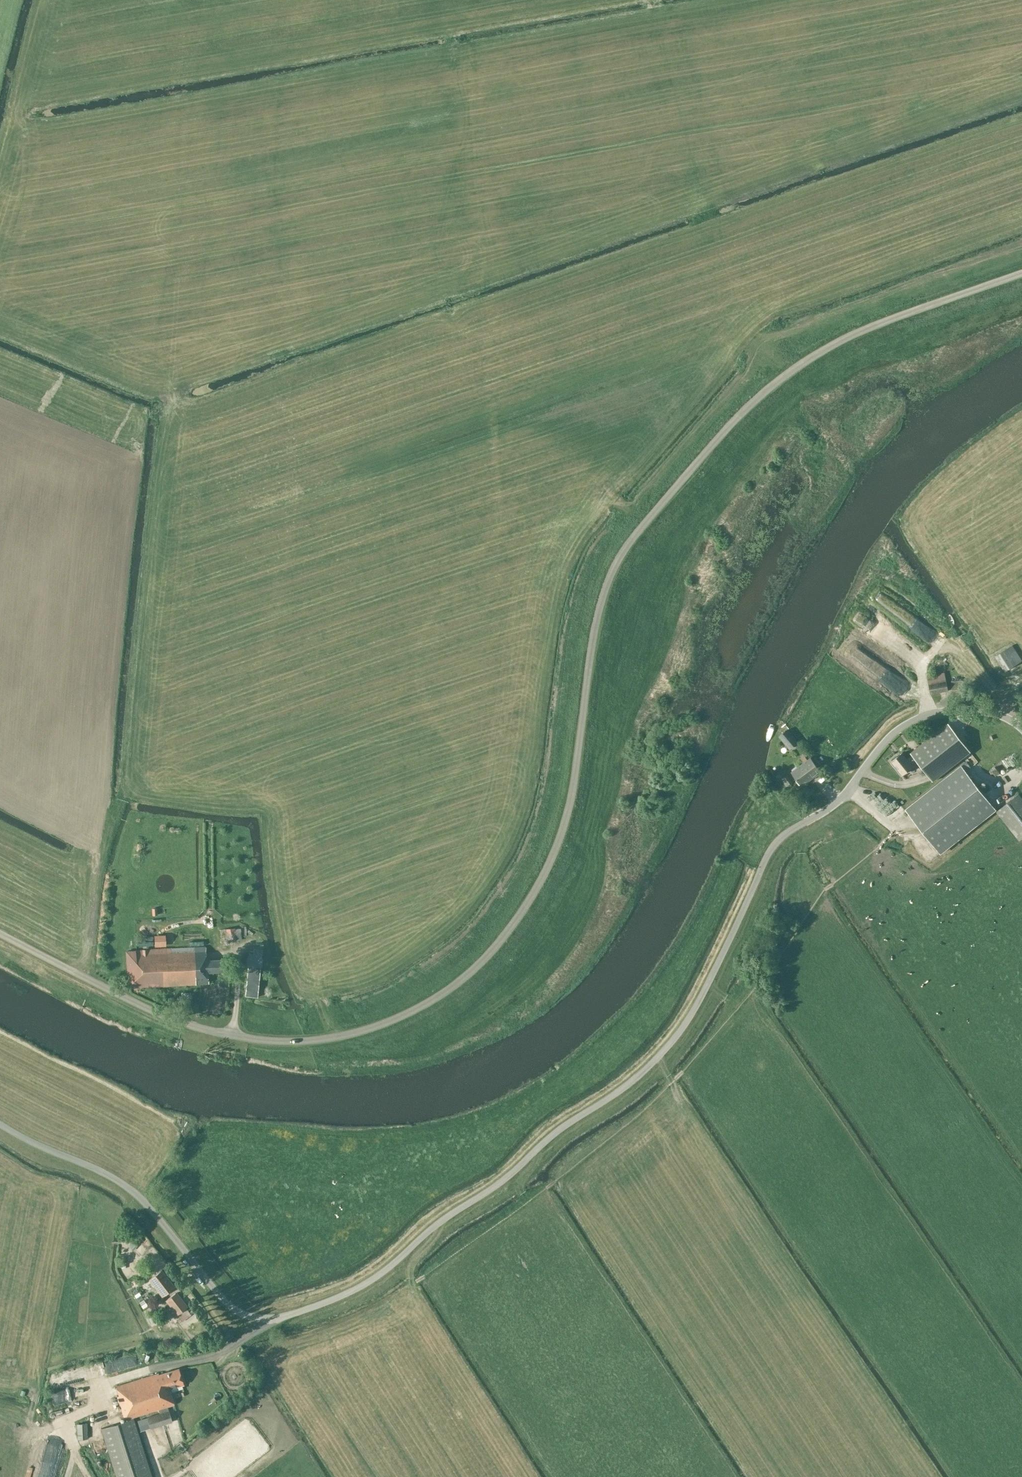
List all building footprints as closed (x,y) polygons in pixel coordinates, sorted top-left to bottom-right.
[(937,638),(936,652),(949,652),(949,638),(937,638)] [(1000,653),(995,656),(1005,671),(1021,660),(1012,645),(1000,653)] [(927,675),(929,684),(928,684),(930,694),(948,690),(946,681),(944,672),(927,675)] [(952,690),(963,689),(963,680),(952,681),(952,690)] [(902,753),(892,761),(903,774),(913,766),(911,764),(916,760),(925,771),(927,769),(935,778),(969,751),(947,724),(910,753),(912,755),(907,759),(902,753)] [(779,736),(790,749),(798,742),(787,729),(779,736)] [(810,757),(807,759),(804,755),(795,763),(797,766),(791,771),(801,784),(812,776),(813,777),(820,771),(810,757)] [(995,809),(981,791),(965,771),(971,767),(966,762),(906,809),(940,852),(995,809)] [(994,776),(999,772),(994,766),(990,770),(994,776)] [(880,799),(882,792),(870,788),(868,795),(880,799)] [(996,812),(1019,840),(1021,838),(1021,798),(1019,794),(996,812)] [(890,814),(901,807),(893,796),(887,800),(892,806),(887,810),(890,814)] [(236,942),(235,929),(225,930),(227,943),(236,942)] [(126,951),(128,988),(208,984),(208,972),(225,971),(224,959),(206,960),(205,947),(126,951)] [(162,1295),(174,1286),(162,1270),(149,1279),(150,1280),(150,1281),(153,1286),(154,1285),(162,1295)] [(166,1301),(177,1314),(182,1321),(191,1315),(185,1307),(187,1306),(176,1293),(166,1301)] [(133,1358),(126,1361),(130,1368),(136,1364),(133,1358)] [(158,1373),(116,1386),(119,1395),(117,1395),(124,1419),(174,1404),(169,1389),(183,1384),(178,1368),(159,1375),(158,1373)] [(173,1421),(169,1410),(148,1417),(151,1428),(173,1421)] [(134,1418),(101,1429),(117,1476),(152,1476),(134,1418)] [(77,1424),(78,1439),(88,1438),(87,1424),(77,1424)]
